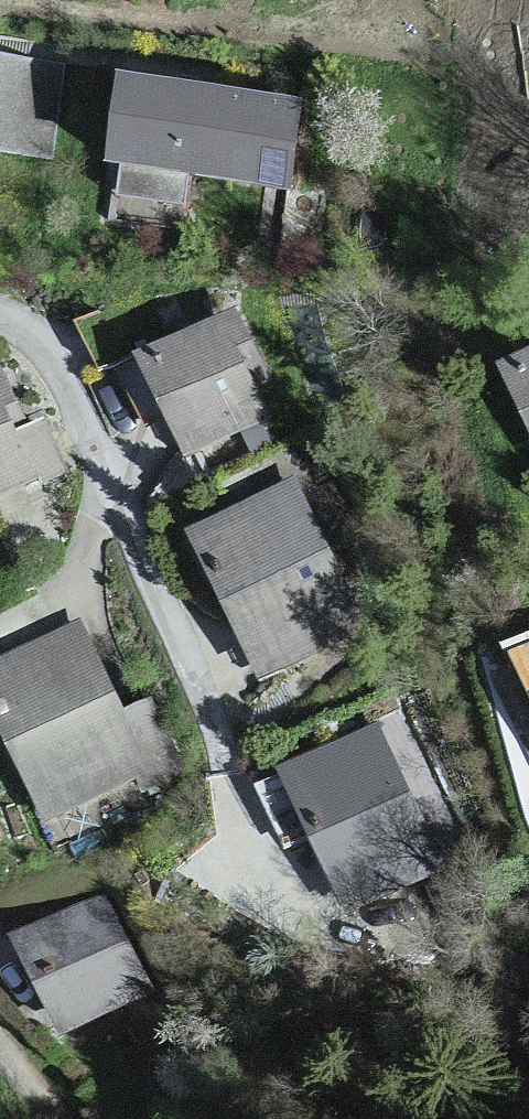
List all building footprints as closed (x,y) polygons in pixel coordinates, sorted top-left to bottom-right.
[(69,52),(0,43),(0,46),(0,142),(56,149),(69,52)] [(298,100),(126,76),(112,167),(286,193),(298,100)] [(138,353),(184,462),(262,427),(221,326),(138,353)] [(497,370),(528,439),(528,355),(497,370)] [(58,471),(37,424),(17,436),(0,401),(0,499),(58,471)] [(288,493),(177,541),(248,689),(340,642),(288,493)] [(0,663),(0,743),(50,849),(179,785),(153,708),(124,718),(69,627),(0,663)] [(505,661),(528,711),(528,650),(505,661)] [(416,780),(434,772),(403,701),(385,709),(416,780)] [(379,739),(272,787),(352,959),(448,907),(379,739)] [(91,906),(6,947),(53,1049),(145,1002),(91,906)]
